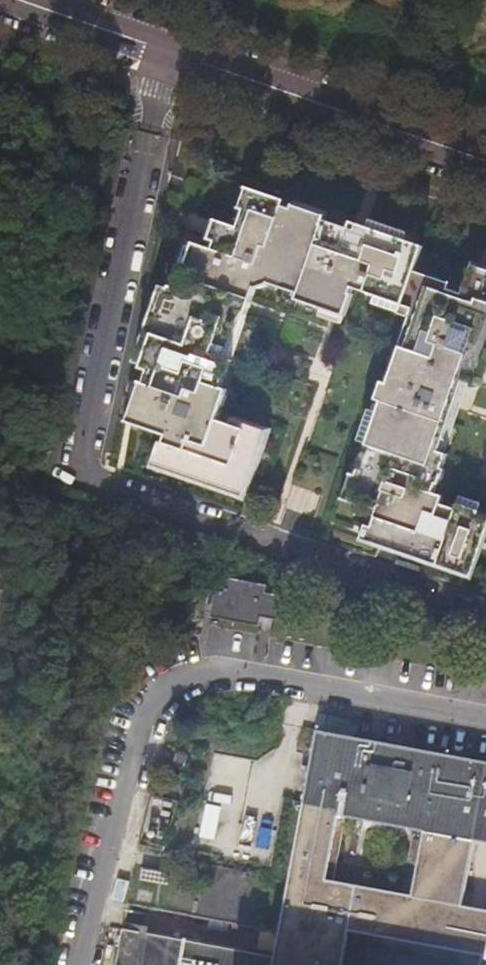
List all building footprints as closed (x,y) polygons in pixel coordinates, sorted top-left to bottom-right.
[(355,291),(403,308),(412,283),(424,248),(352,224),(347,239),(321,230),(322,227),(285,214),(288,205),(258,194),(247,223),(250,225),(248,232),(240,229),(240,227),(227,222),(215,254),(194,247),(184,275),(188,276),(182,292),(170,288),(153,337),(158,339),(145,376),(149,377),(132,426),(167,438),(159,464),(240,492),(258,437),(218,423),(230,389),(221,386),(230,362),(217,358),(234,310),(226,307),(231,294),(250,301),(256,284),(297,298),(296,302),(345,319),(355,291)] [(449,231),(431,228),(427,240),(457,250),(461,239),(449,231)] [(400,317),(418,323),(409,351),(401,349),(368,447),(375,449),(366,475),(362,474),(351,505),(372,513),(374,510),(380,512),(372,537),(475,573),(485,543),(485,526),(478,523),(481,513),(454,504),(452,510),(435,504),(446,471),(444,470),(449,456),(436,452),(461,381),(478,387),(485,365),(485,280),(475,277),(468,297),(427,284),(426,288),(412,283),(403,308),(400,317)] [(291,489),(290,504),(316,506),(317,491),(291,489)] [(215,577),(207,619),(257,627),(259,619),(283,623),(288,599),(265,595),(267,588),(215,577)] [(112,964),(343,964),(349,932),(480,958),(479,964),(485,964),(485,912),(462,908),(474,843),(485,845),(485,765),(314,734),(272,958),(118,931),(112,964)] [(243,808),(248,757),(212,753),(203,836),(219,837),(222,805),(243,808)] [(152,793),(139,842),(163,848),(176,800),(152,793)]
